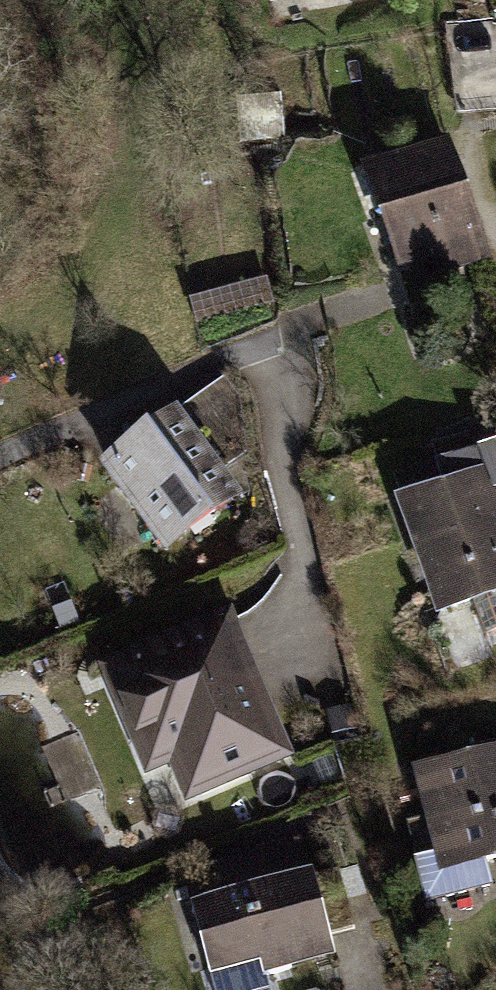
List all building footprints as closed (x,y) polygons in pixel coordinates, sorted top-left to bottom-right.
[(448,147),(364,179),(402,277),(437,264),(443,280),(492,262),(448,147)] [(245,410),(226,389),(196,412),(238,474),(252,464),(245,410)] [(246,507),(182,418),(107,471),(171,561),(246,507)] [(485,448),(495,480),(495,444),(485,448)] [(403,501),(441,609),(471,598),(485,636),(495,632),(495,501),(486,472),(403,501)] [(235,620),(110,671),(153,775),(178,765),(193,801),(293,760),(235,620)] [(416,778),(437,861),(416,866),(426,906),(494,889),(487,862),(495,860),(495,757),(416,778)] [(193,911),(214,989),(237,989),(270,982),(267,973),(283,969),(279,951),(358,931),(343,873),(193,911)]
